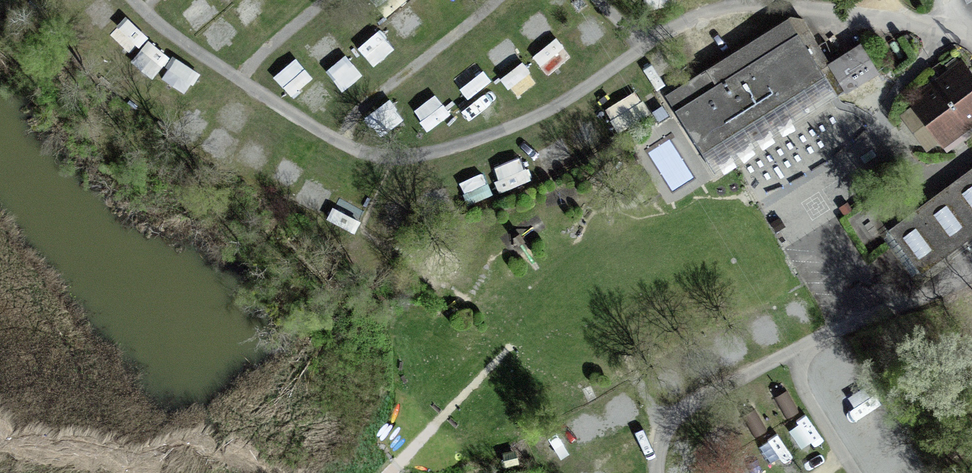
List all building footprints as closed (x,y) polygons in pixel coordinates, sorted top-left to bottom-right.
[(186,9),(201,29),(224,11),(215,0),(197,0),(186,9)] [(410,46),(435,33),(418,0),(393,13),(410,46)] [(531,41),(554,24),(536,0),(533,0),(512,16),(531,41)] [(597,49),(618,27),(595,6),(574,28),(597,49)] [(205,28),(219,48),(242,32),(228,12),(205,28)] [(114,32),(134,51),(152,32),(132,13),(114,32)] [(789,18),(666,95),(703,155),(826,78),(837,96),(845,90),(829,64),(830,63),(810,32),(801,37),(789,18)] [(361,43),(378,63),(399,45),(382,25),(361,43)] [(503,70),(529,51),(512,30),(487,49),(503,70)] [(559,32),(535,51),(552,73),(577,55),(559,32)] [(154,36),(136,57),(157,74),(174,53),(154,36)] [(299,91),(317,74),(289,45),(271,62),(299,91)] [(829,64),(845,90),(846,91),(877,72),(860,45),(830,63),(829,64)] [(329,68),(348,87),(367,70),(348,50),(329,68)] [(167,74),(191,89),(204,68),(180,53),(167,74)] [(472,95),(495,77),(480,57),(457,74),(472,95)] [(527,58),(506,74),(520,94),(541,78),(527,58)] [(922,97),(950,135),(971,119),(971,76),(964,66),(922,97)] [(642,87),(611,99),(620,125),(652,112),(642,87)] [(440,90),(417,106),(432,127),(455,110),(440,90)] [(395,96),(371,111),(383,130),(407,115),(395,96)] [(220,126),(211,145),(229,154),(239,135),(220,126)] [(652,147),(674,187),(696,175),(673,135),(652,147)] [(530,167),(500,176),(503,186),(533,176),(530,167)] [(475,200),(496,190),(486,169),(465,178),(475,200)] [(922,269),(971,233),(971,172),(893,230),(922,269)] [(327,211),(338,187),(308,174),(297,197),(327,211)] [(363,227),(370,203),(341,193),(333,218),(363,227)]
